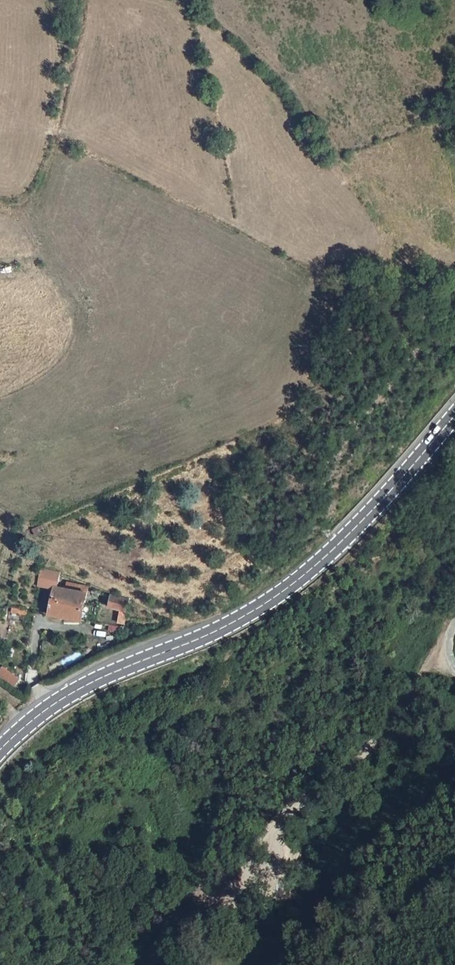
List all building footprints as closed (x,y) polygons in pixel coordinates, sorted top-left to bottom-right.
[(38,582),(54,585),(56,572),(40,569),(38,582)] [(50,613),(87,622),(89,604),(82,603),(84,591),(54,585),(50,613)] [(119,606),(116,604),(102,602),(101,614),(112,616),(112,627),(118,629),(119,606)]
